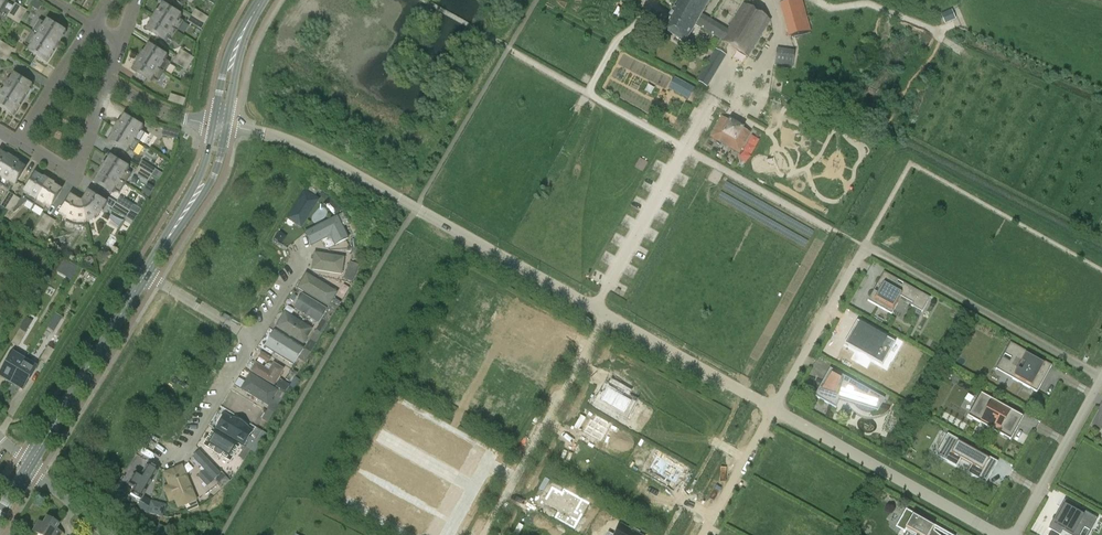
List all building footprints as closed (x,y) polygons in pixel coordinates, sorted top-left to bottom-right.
[(672,11),(695,25),(747,57),(755,46),(771,20),(743,4),(727,31),(705,17),(705,18),(700,16),(710,0),(679,0),(672,11)] [(781,3),(790,37),(809,32),(800,0),(792,0),(781,3)] [(13,21),(20,9),(14,5),(7,17),(13,21)] [(162,6),(155,17),(178,32),(184,22),(178,19),(179,17),(162,6)] [(20,9),(13,21),(19,24),(26,13),(20,9)] [(945,24),(953,20),(949,10),(941,14),(945,24)] [(197,11),(193,17),(205,24),(208,18),(197,11)] [(684,43),(695,25),(672,11),(661,29),(684,43)] [(178,32),(155,17),(148,29),(165,40),(166,38),(172,41),(178,32)] [(201,30),(205,24),(193,17),(189,23),(201,30)] [(32,33),(55,47),(64,33),(46,22),(45,24),(40,21),(32,33)] [(55,47),(32,33),(25,44),(30,48),(29,50),(47,61),(55,47)] [(0,42),(0,50),(8,55),(12,49),(0,42)] [(148,47),(141,58),(164,73),(170,63),(164,59),(165,58),(148,47)] [(718,68),(725,55),(716,49),(697,81),(707,86),(713,77),(711,76),(717,67),(718,68)] [(792,68),(795,51),(777,49),(775,65),(792,68)] [(8,55),(0,50),(0,58),(5,61),(8,55)] [(182,51),(179,57),(190,64),(194,58),(182,51)] [(187,70),(190,64),(179,57),(175,63),(187,70)] [(164,73),(141,58),(133,70),(151,80),(152,79),(158,82),(164,73)] [(4,90),(22,101),(31,87),(13,76),(4,90)] [(695,88),(674,77),(668,89),(689,100),(695,88)] [(4,90),(0,97),(0,106),(13,114),(22,101),(4,90)] [(172,95),(170,102),(183,106),(185,99),(172,95)] [(116,129),(140,143),(146,134),(140,130),(141,128),(123,117),(116,129)] [(750,133),(721,117),(710,137),(739,153),(750,133)] [(134,153),(140,143),(116,129),(109,141),(127,151),(128,149),(134,153)] [(164,136),(177,139),(179,133),(166,129),(164,136)] [(13,160),(1,153),(0,155),(0,181),(13,160)] [(102,170),(126,184),(132,174),(126,171),(127,169),(109,158),(102,170)] [(0,181),(0,184),(8,189),(12,184),(14,185),(25,167),(13,160),(0,181)] [(144,163),(140,169),(152,176),(156,170),(144,163)] [(152,176),(140,169),(137,174),(148,182),(152,176)] [(120,194),(126,184),(102,170),(95,181),(113,192),(114,190),(120,194)] [(34,206),(49,182),(37,175),(26,193),(28,194),(26,198),(23,196),(20,202),(14,198),(7,210),(13,213),(18,205),(21,207),(27,201),(34,206)] [(49,182),(34,206),(44,212),(48,206),(49,207),(60,189),(49,182)] [(319,190),(309,183),(305,189),(315,195),(319,190)] [(146,188),(147,189),(145,192),(150,195),(155,188),(149,184),(146,188)] [(285,218),(302,229),(320,202),(304,191),(285,218)] [(1,206),(7,210),(14,198),(8,194),(1,206)] [(82,203),(87,222),(91,221),(99,214),(105,204),(88,194),(82,203)] [(87,222),(82,203),(73,197),(62,215),(68,218),(66,222),(70,224),(75,226),(79,226),(84,226),(88,225),(87,222)] [(122,198),(118,204),(130,211),(134,205),(122,198)] [(330,198),(323,205),(334,217),(341,210),(330,198)] [(130,211),(118,204),(115,210),(126,217),(130,211)] [(349,224),(344,213),(338,216),(343,227),(349,224)] [(42,232),(50,220),(44,217),(37,228),(42,232)] [(312,247),(330,238),(335,247),(349,240),(337,218),(305,234),(312,247)] [(56,224),(50,220),(42,232),(49,236),(56,224)] [(315,255),(313,273),(343,277),(345,259),(315,255)] [(88,258),(85,260),(85,263),(87,265),(89,266),(93,264),(93,261),(91,258),(88,258)] [(70,263),(65,260),(57,273),(62,276),(70,263)] [(359,266),(350,262),(344,279),(353,282),(359,266)] [(868,301),(892,314),(898,296),(912,304),(911,306),(922,312),(930,298),(884,272),(868,301)] [(328,308),(337,295),(306,276),(298,290),(328,308)] [(302,296),(294,310),(319,324),(327,310),(302,296)] [(335,299),(329,310),(334,313),(341,303),(335,299)] [(328,323),(334,313),(329,310),(322,320),(328,323)] [(55,331),(63,317),(56,312),(47,327),(55,331)] [(285,314),(277,329),(305,346),(314,330),(285,314)] [(32,322),(27,318),(13,342),(19,345),(26,334),(25,333),(32,322)] [(895,342),(857,321),(855,324),(853,326),(854,327),(847,338),(845,340),(846,340),(844,344),(882,366),(895,342)] [(316,344),(322,334),(322,333),(316,330),(310,340),(316,344)] [(263,350),(286,366),(292,369),(298,359),(269,340),(263,350)] [(1037,392),(1052,366),(1010,343),(1004,354),(1011,358),(1003,374),(1037,392)] [(47,363),(54,351),(48,347),(41,359),(47,363)] [(304,363),(310,352),(305,349),(299,359),(304,363)] [(261,352),(258,357),(268,363),(271,358),(261,352)] [(11,383),(24,361),(13,354),(0,375),(7,380),(6,381),(11,383)] [(257,360),(250,372),(274,385),(281,373),(257,360)] [(16,385),(23,389),(36,369),(24,361),(11,383),(16,386),(16,385)] [(830,369),(815,396),(836,408),(839,399),(878,411),(885,399),(830,369)] [(292,383),(298,373),(292,370),(286,380),(292,383)] [(241,392),(268,408),(278,391),(251,375),(241,392)] [(289,385),(280,379),(276,386),(285,392),(289,385)] [(607,389),(602,398),(600,402),(602,403),(600,406),(617,415),(618,413),(630,419),(638,406),(623,398),(626,393),(613,386),(610,391),(607,389)] [(279,404),(285,394),(280,390),(273,401),(279,404)] [(981,393),(968,416),(1010,440),(1023,416),(981,393)] [(231,411),(254,424),(262,411),(238,398),(231,411)] [(211,426),(243,446),(253,428),(221,409),(211,426)] [(267,423),(274,413),(268,409),(262,420),(267,423)] [(590,419),(583,431),(601,441),(608,428),(607,428),(610,423),(596,415),(593,420),(590,419)] [(256,442),(262,431),(257,428),(250,438),(256,442)] [(447,435),(437,429),(428,444),(438,450),(447,435)] [(948,434),(936,456),(956,467),(960,459),(972,466),(967,473),(986,484),(998,462),(948,434)] [(212,437),(200,448),(223,472),(234,460),(212,437)] [(244,461),(251,450),(245,447),(239,457),(244,461)] [(200,455),(190,463),(208,486),(219,478),(200,455)] [(683,470),(656,455),(649,467),(676,482),(683,470)] [(390,463),(383,476),(395,482),(402,469),(390,463)] [(221,490),(230,481),(226,477),(217,485),(221,490)] [(143,501),(149,503),(155,486),(149,484),(143,501)] [(179,489),(162,487),(159,513),(175,515),(179,489)] [(585,500),(566,490),(566,491),(564,494),(554,488),(546,502),(545,503),(561,512),(558,518),(557,518),(557,519),(576,530),(584,516),(577,512),(582,504),(585,500)] [(127,501),(137,507),(141,501),(130,495),(127,501)] [(1097,520),(1098,519),(1065,500),(1064,502),(1066,503),(1059,514),(1058,513),(1048,529),(1051,531),(1059,534),(1060,534),(1061,534),(1059,533),(1062,528),(1074,534),(1079,534),(1084,526),(1090,529),(1091,528),(1090,528),(1095,519),(1097,520)] [(199,507),(196,501),(185,506),(188,512),(199,507)] [(931,530),(932,528),(934,525),(906,509),(896,527),(905,532),(907,529),(916,534),(937,534),(931,530)] [(33,531),(39,534),(61,534),(62,533),(57,530),(60,525),(48,518),(43,524),(39,522),(33,531)] [(640,533),(631,528),(630,530),(620,525),(615,534),(638,534),(640,533)]
